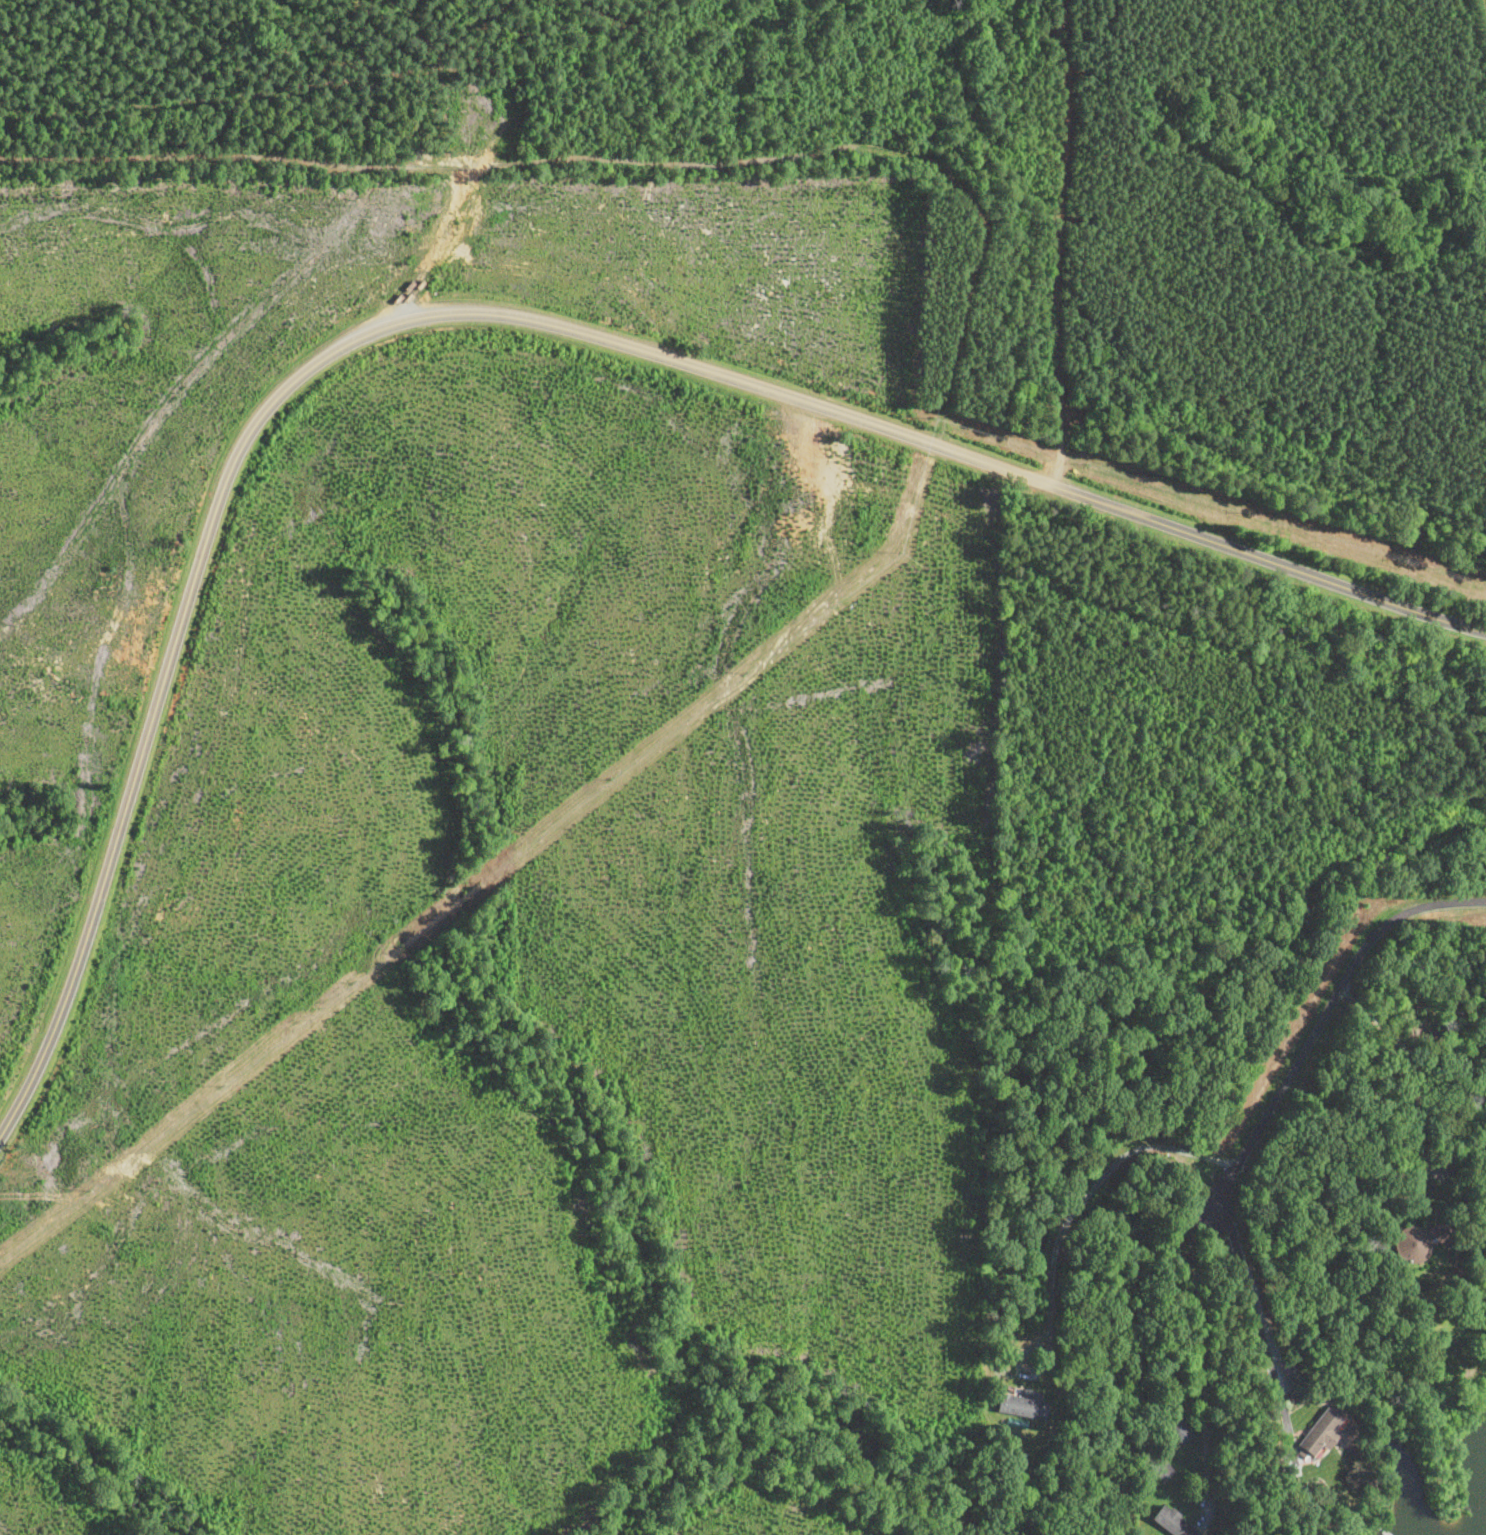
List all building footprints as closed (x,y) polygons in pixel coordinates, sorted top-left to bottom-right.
[(1051,1402),(1043,1402),(1044,1392),(1024,1390),(1024,1397),(1002,1395),(1000,1414),(1049,1419),(1051,1402)] [(1320,1459),(1346,1419),(1326,1406),(1301,1446),(1320,1459)] [(1168,1425),(1180,1446),(1194,1438),(1182,1417),(1168,1425)] [(1172,1534),(1206,1534),(1165,1504),(1153,1520),(1172,1534)]
